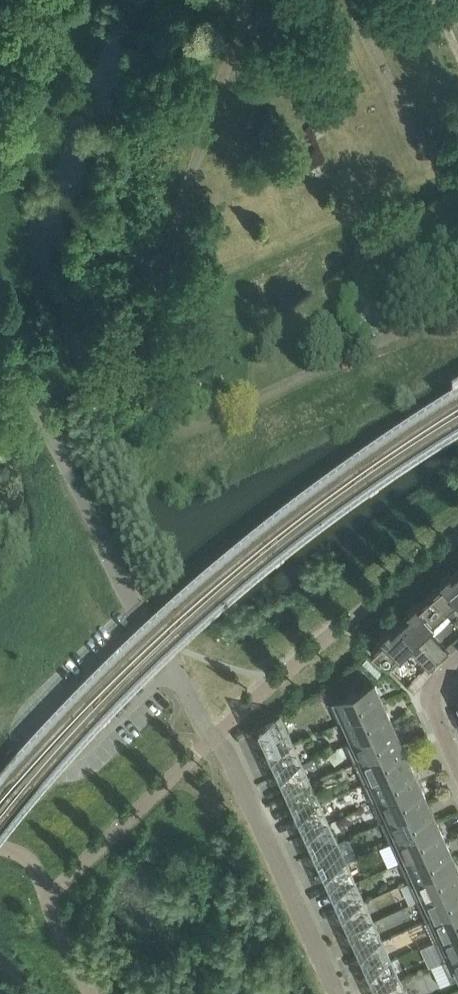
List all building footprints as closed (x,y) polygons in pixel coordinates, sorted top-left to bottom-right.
[(431,593),(447,611),(457,601),(457,570),(453,575),(450,572),(441,580),(443,583),(431,593)] [(401,621),(439,661),(449,652),(427,629),(447,611),(431,593),(419,604),(417,601),(408,610),(410,613),(401,621)] [(439,661),(401,621),(392,630),(390,627),(381,635),(383,638),(372,650),(388,667),(408,647),(430,670),(439,661)] [(336,700),(345,720),(384,703),(375,682),(336,700)] [(346,743),(393,722),(384,703),(345,720),(353,739),(346,743)] [(259,724),(272,753),(294,743),(281,714),(259,724)] [(393,722),(346,743),(355,763),(402,742),(393,722)] [(355,763),(364,783),(411,762),(402,742),(355,763)] [(272,753),(281,773),(303,763),(294,743),(272,753)] [(420,781),(411,762),(364,783),(373,802),(420,781)] [(303,763),(281,773),(290,792),(312,783),(303,763)] [(429,801),(420,781),(373,802),(382,822),(429,801)] [(320,802),(312,783),(290,792),(299,812),(320,802)] [(437,821),(429,801),(382,822),(391,842),(437,821)] [(329,822),(320,802),(299,812),(308,832),(329,822)] [(391,842),(400,861),(446,841),(437,821),(391,842)] [(329,822),(308,832),(317,851),(338,842),(329,822)] [(446,841),(400,861),(409,881),(455,860),(446,841)] [(347,861),(338,842),(317,851),(326,871),(347,861)] [(455,860),(409,881),(418,901),(457,883),(457,866),(455,860)] [(356,881),(347,861),(326,871),(335,891),(356,881)] [(335,891),(343,911),(365,901),(356,881),(335,891)] [(427,920),(457,906),(457,883),(418,901),(427,920)] [(365,901),(343,911),(352,930),(374,921),(365,901)] [(435,940),(457,930),(457,906),(427,920),(435,940)] [(374,921),(352,930),(361,950),(383,940),(374,921)] [(435,940),(444,960),(457,954),(457,930),(435,940)] [(383,940),(361,950),(370,970),(392,960),(383,940)] [(444,960),(445,961),(452,957),(457,971),(457,954),(444,960)] [(392,960),(370,970),(379,989),(401,980),(392,960)] [(379,989),(381,993),(407,993),(401,980),(379,989)]
